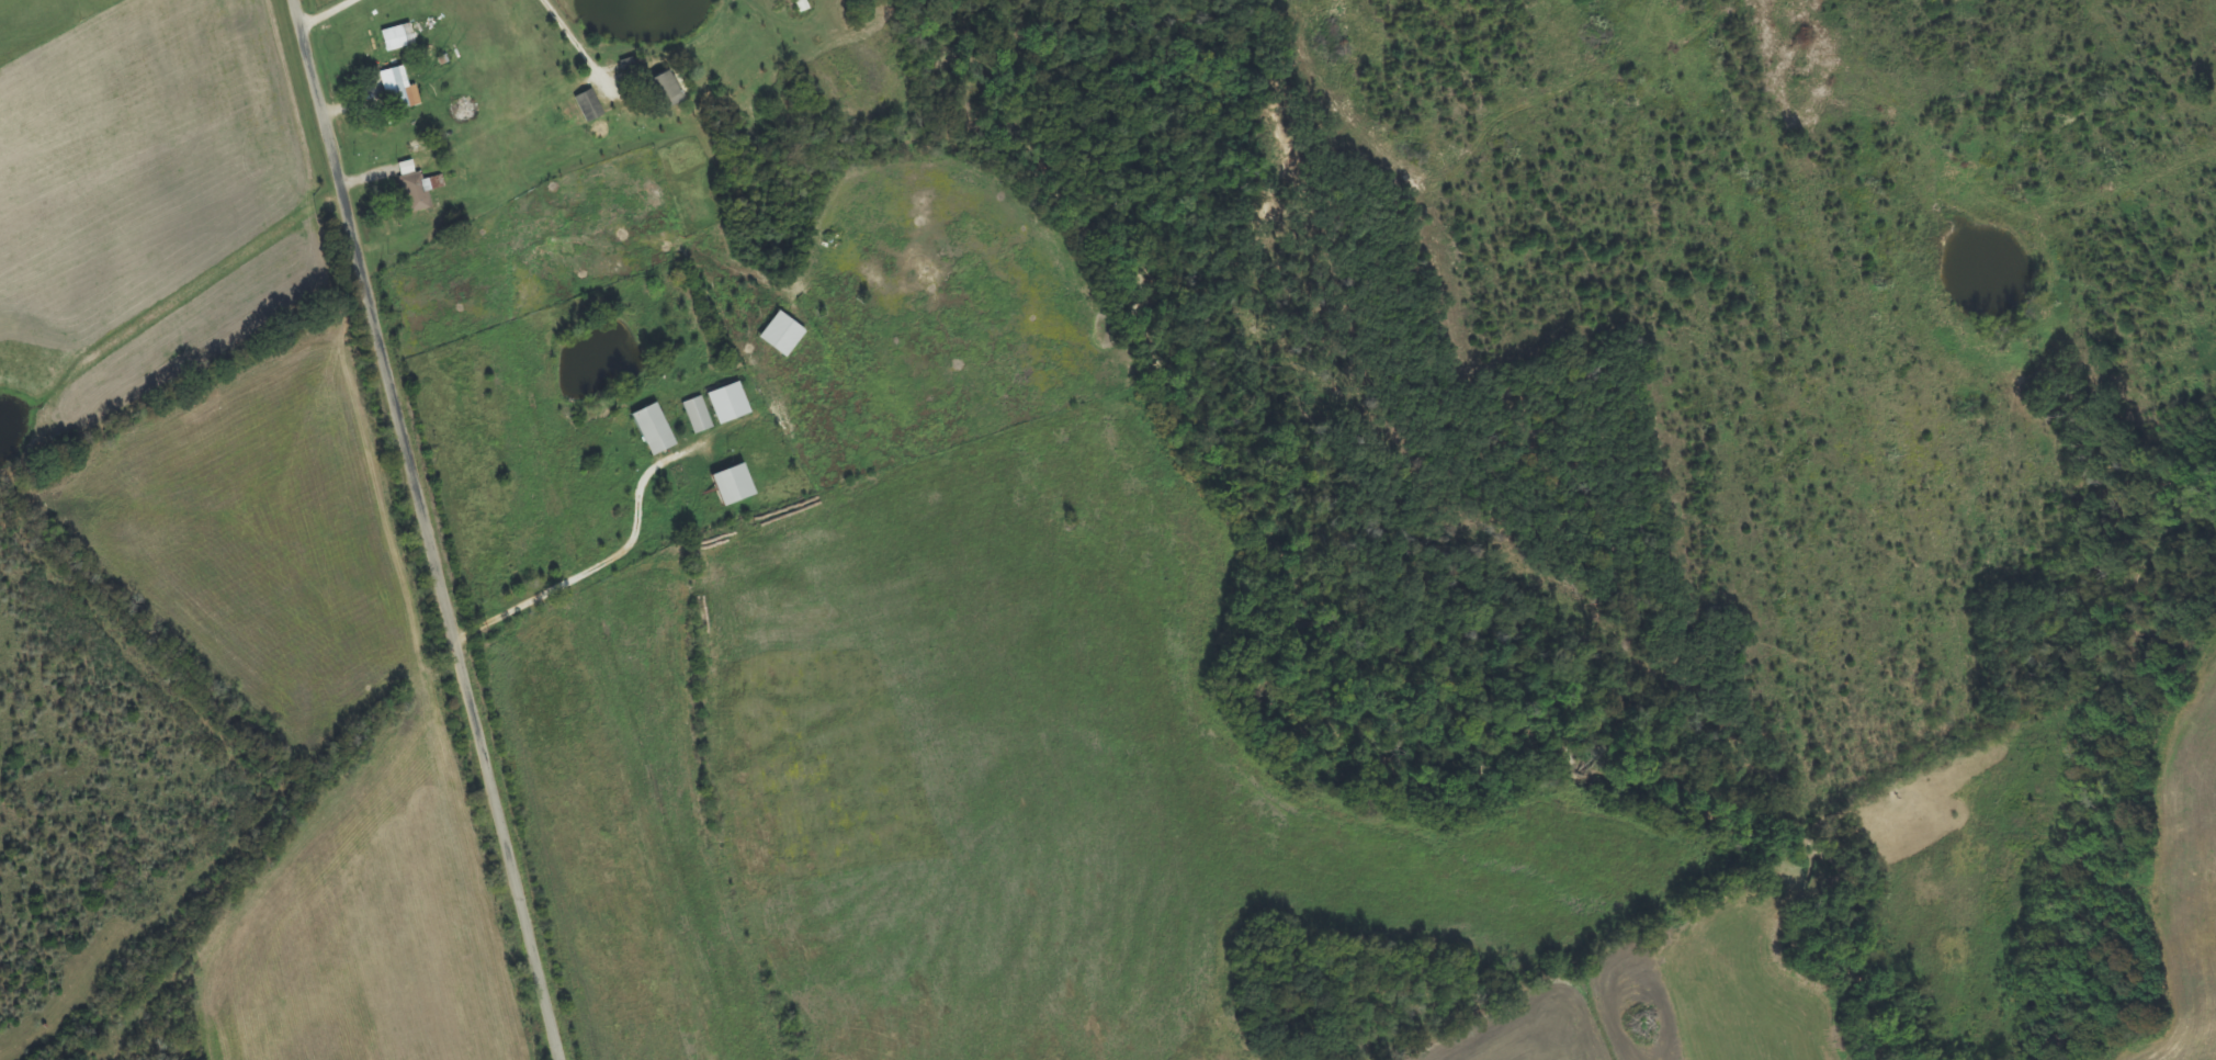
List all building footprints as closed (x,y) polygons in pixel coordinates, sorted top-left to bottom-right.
[(386,54),(416,46),(411,25),(381,32),(386,54)] [(380,73),(391,115),(422,106),(417,86),(409,88),(404,67),(380,73)] [(647,82),(659,113),(683,104),(671,73),(647,82)] [(605,116),(592,91),(575,99),(587,125),(605,116)] [(398,165),(409,215),(431,210),(427,193),(445,188),(442,176),(419,182),(414,161),(398,165)] [(759,338),(786,359),(806,333),(780,312),(759,338)] [(708,392),(718,425),(750,415),(740,383),(708,392)] [(712,430),(704,398),(685,403),(693,435),(712,430)] [(651,456),(676,446),(658,403),(633,414),(651,456)] [(711,475),(723,507),(755,495),(743,463),(711,475)]
